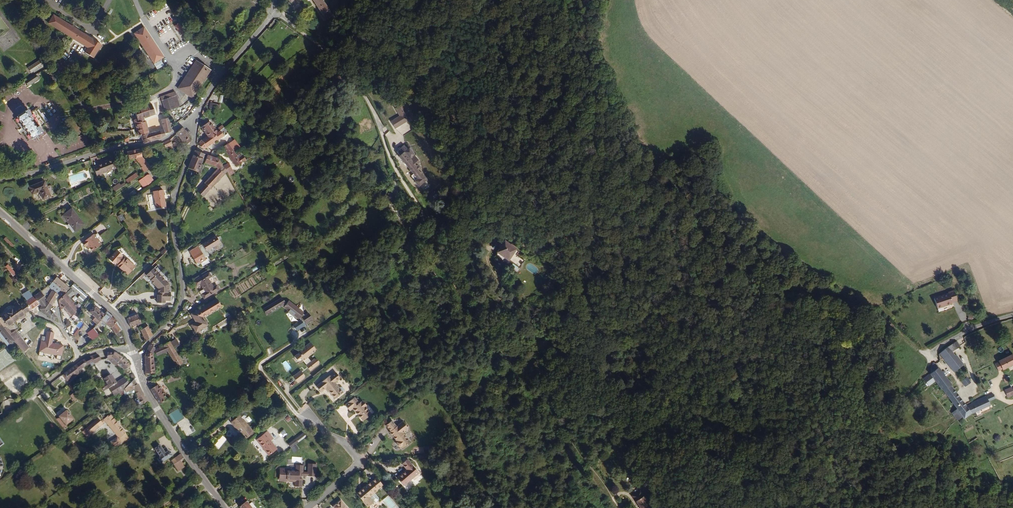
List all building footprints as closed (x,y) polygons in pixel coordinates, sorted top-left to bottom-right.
[(318,0),(305,0),(317,16),(325,11),(318,0)] [(321,21),(329,16),(325,11),(317,16),(321,21)] [(90,55),(97,43),(50,13),(45,21),(84,46),(81,50),(90,55)] [(0,19),(0,36),(9,29),(1,18),(0,19)] [(180,19),(176,22),(181,33),(186,30),(180,19)] [(156,57),(162,53),(142,24),(133,30),(147,51),(151,49),(156,57)] [(153,59),(156,57),(151,49),(147,51),(153,59)] [(42,59),(29,67),(33,73),(46,65),(42,59)] [(176,87),(192,98),(211,71),(195,60),(176,87)] [(25,80),(28,85),(40,79),(37,74),(25,80)] [(166,111),(181,107),(178,95),(162,100),(166,111)] [(168,129),(164,116),(157,118),(159,126),(145,130),(140,117),(139,118),(138,115),(150,112),(146,100),(128,105),(131,115),(132,120),(129,121),(130,125),(133,124),(135,131),(136,132),(138,131),(139,137),(141,140),(154,136),(161,133),(161,131),(168,129)] [(395,130),(409,121),(397,102),(393,105),(400,116),(390,122),(395,130)] [(40,129),(42,128),(31,114),(29,115),(27,112),(13,122),(20,131),(18,132),(20,136),(23,134),(29,142),(43,132),(40,129)] [(42,128),(44,125),(33,112),(31,114),(42,128)] [(206,133),(215,127),(207,116),(199,122),(205,131),(206,133)] [(195,139),(201,147),(219,133),(222,131),(217,125),(215,127),(206,133),(205,131),(195,139)] [(191,140),(187,137),(188,135),(179,128),(175,133),(187,144),(191,140)] [(230,139),(231,142),(239,135),(238,132),(230,139)] [(162,144),(165,148),(173,144),(170,140),(162,144)] [(234,158),(225,143),(219,146),(231,166),(236,162),(234,158)] [(399,156),(406,149),(407,150),(410,148),(408,146),(404,149),(403,148),(396,154),(399,156)] [(146,166),(140,155),(139,147),(126,149),(126,147),(123,147),(125,158),(133,157),(139,171),(146,166)] [(420,163),(411,152),(414,150),(411,147),(410,148),(407,150),(406,149),(399,156),(400,158),(399,158),(416,177),(413,180),(417,185),(425,177),(420,171),(422,169),(421,167),(420,166),(419,166),(418,168),(417,166),(420,163)] [(200,162),(197,161),(201,153),(193,149),(186,164),(196,169),(200,162)] [(203,188),(223,173),(218,165),(214,160),(208,156),(204,154),(201,161),(212,166),(215,171),(200,183),(203,188)] [(97,172),(112,167),(109,158),(94,162),(95,164),(90,165),(93,175),(98,174),(97,172)] [(223,173),(228,170),(224,164),(222,165),(221,163),(218,165),(223,173)] [(134,179),(139,186),(146,181),(141,174),(134,179)] [(420,188),(428,180),(425,177),(417,185),(420,188)] [(41,178),(25,184),(27,191),(36,189),(39,196),(46,193),(41,178)] [(126,191),(128,194),(137,188),(134,185),(126,191)] [(148,206),(163,203),(160,191),(162,190),(161,186),(158,186),(149,188),(150,191),(144,192),(148,206)] [(399,195),(399,193),(397,190),(395,190),(393,190),(391,191),(390,193),(390,196),(392,199),(395,199),(398,197),(399,195)] [(68,232),(79,224),(68,209),(59,216),(65,224),(63,226),(68,232)] [(98,233),(105,229),(102,223),(95,227),(98,233)] [(96,245),(100,242),(95,236),(92,238),(89,235),(89,234),(78,243),(81,247),(83,246),(84,245),(85,247),(89,251),(97,245),(96,245)] [(206,255),(205,251),(219,244),(216,237),(188,251),(190,255),(198,251),(201,258),(206,255)] [(519,256),(522,252),(507,242),(496,257),(513,268),(516,264),(522,269),(527,261),(519,256)] [(203,261),(201,258),(198,251),(190,255),(194,264),(196,263),(197,264),(198,263),(203,261)] [(124,276),(131,269),(121,259),(120,260),(117,258),(118,257),(113,252),(105,260),(110,265),(112,263),(115,265),(114,267),(124,276)] [(10,264),(7,266),(14,275),(17,273),(10,264)] [(157,287),(158,287),(158,293),(167,293),(167,291),(170,290),(170,283),(164,283),(168,280),(155,265),(145,274),(157,287)] [(213,288),(210,289),(206,281),(209,279),(207,275),(205,275),(202,277),(196,280),(191,282),(193,287),(198,285),(200,290),(198,291),(199,294),(198,295),(200,300),(215,292),(213,288)] [(66,294),(69,291),(53,277),(49,282),(64,296),(66,294)] [(74,284),(70,290),(85,301),(89,295),(74,284)] [(42,299),(48,303),(54,293),(51,290),(52,289),(50,287),(49,288),(42,299)] [(21,300),(27,295),(23,289),(17,294),(21,300)] [(40,297),(41,296),(36,289),(29,294),(33,301),(34,300),(39,304),(37,307),(45,315),(48,313),(45,308),(48,303),(42,299),(40,297)] [(158,293),(157,293),(157,303),(166,303),(166,300),(172,300),(172,293),(167,293),(158,293)] [(954,307),(953,305),(959,303),(954,293),(948,296),(949,298),(936,303),(940,313),(954,307)] [(24,307),(33,301),(29,294),(27,295),(21,300),(19,302),(24,307)] [(76,307),(73,303),(66,294),(64,296),(60,300),(60,301),(63,305),(61,306),(69,315),(76,307)] [(281,296),(263,309),(267,315),(285,302),(281,296)] [(210,324),(205,316),(226,304),(222,297),(194,313),(198,321),(194,323),(198,331),(210,324)] [(304,311),(288,300),(283,307),(299,318),(304,311)] [(24,307),(19,302),(0,317),(0,325),(1,326),(2,324),(24,307)] [(97,319),(104,312),(93,303),(87,310),(93,316),(91,318),(95,321),(97,319)] [(102,324),(107,318),(108,316),(104,312),(97,319),(102,324)] [(308,312),(302,316),(305,323),(312,319),(308,312)] [(132,327),(144,324),(142,315),(139,315),(130,317),(132,327)] [(117,331),(113,322),(107,318),(102,324),(106,328),(108,333),(110,333),(112,345),(119,344),(117,331)] [(304,325),(299,319),(292,324),(297,330),(304,325)] [(0,325),(0,343),(3,346),(11,340),(6,333),(3,329),(1,326),(0,325)] [(19,349),(24,345),(11,328),(7,331),(6,333),(11,340),(19,349)] [(145,342),(151,337),(149,328),(143,330),(145,342)] [(91,340),(95,337),(89,329),(88,329),(85,332),(91,340)] [(54,333),(47,332),(45,341),(41,341),(39,352),(62,356),(64,345),(52,343),(54,333)] [(174,353),(170,346),(167,340),(167,339),(160,342),(161,343),(158,344),(151,348),(155,354),(164,349),(173,367),(179,364),(174,353)] [(307,369),(316,362),(316,360),(314,357),(311,357),(308,360),(304,355),(312,349),(312,346),(308,340),(301,346),(291,354),(296,360),(298,360),(301,358),(304,362),(303,364),(307,369)] [(963,347),(959,340),(953,345),(957,351),(963,347)] [(153,371),(154,371),(151,351),(151,348),(150,345),(140,355),(142,372),(144,372),(144,374),(153,373),(153,371)] [(963,366),(949,347),(946,350),(959,368),(963,366)] [(959,368),(946,350),(942,352),(945,356),(955,371),(959,368)] [(125,366),(123,360),(108,352),(102,353),(102,358),(104,358),(108,362),(111,366),(114,364),(118,368),(125,366)] [(1012,365),(1012,354),(997,363),(1000,370),(1003,369),(1004,370),(1012,365)] [(100,360),(97,355),(90,358),(93,363),(93,364),(100,360)] [(80,370),(85,366),(93,363),(90,358),(85,359),(76,366),(80,370)] [(286,360),(281,363),(287,371),(291,368),(286,360)] [(952,379),(940,362),(938,364),(932,368),(927,371),(927,373),(932,380),(934,383),(938,389),(952,379)] [(63,375),(68,381),(80,371),(80,370),(76,366),(63,375)] [(295,381),(301,376),(301,373),(298,368),(290,375),(295,381)] [(338,385),(336,386),(332,381),(338,376),(333,370),(328,375),(327,374),(313,384),(318,390),(322,387),(323,385),(326,389),(332,396),(341,389),(341,388),(339,386),(338,385)] [(920,376),(922,379),(926,384),(932,380),(927,373),(927,371),(920,376)] [(168,381),(178,378),(176,372),(166,375),(168,381)] [(107,385),(111,382),(106,375),(103,377),(102,375),(98,378),(102,384),(97,387),(100,392),(105,389),(108,386),(107,385)] [(965,387),(970,382),(965,377),(960,382),(965,387)] [(111,396),(119,390),(125,384),(120,378),(113,383),(108,386),(105,389),(111,396)] [(959,390),(952,379),(938,389),(941,393),(946,400),(959,390)] [(140,401),(142,399),(133,385),(132,386),(128,380),(125,384),(119,390),(121,395),(129,389),(138,402),(140,401)] [(941,393),(938,389),(934,383),(931,385),(938,395),(941,393)] [(162,403),(168,399),(159,385),(153,389),(162,403)] [(936,398),(923,385),(916,392),(929,405),(936,398)] [(967,402),(959,390),(946,400),(954,412),(967,402)] [(971,411),(991,400),(989,398),(995,394),(992,390),(969,405),(967,402),(954,412),(955,415),(956,418),(950,422),(954,428),(961,424),(960,422),(971,411)] [(71,396),(75,402),(80,399),(75,393),(71,396)] [(362,405),(364,404),(360,399),(358,400),(357,401),(352,395),(342,403),(347,409),(350,406),(359,417),(362,417),(367,414),(367,411),(362,405)] [(178,407),(168,414),(175,423),(184,417),(178,407)] [(67,423),(74,417),(68,409),(66,410),(65,408),(63,411),(64,412),(61,414),(67,423)] [(240,439),(248,432),(235,414),(238,412),(236,408),(225,417),(228,421),(227,421),(240,439)] [(65,425),(67,423),(61,414),(58,416),(65,425)] [(127,437),(124,433),(110,416),(104,420),(105,422),(106,423),(117,436),(118,438),(122,443),(122,442),(121,441),(123,440),(125,442),(129,440),(127,437)] [(139,425),(141,428),(152,421),(150,418),(139,425)] [(389,418),(383,424),(394,437),(402,431),(400,429),(406,425),(400,418),(394,423),(389,418)] [(94,423),(98,428),(105,422),(104,420),(101,423),(98,419),(94,423)] [(87,437),(98,428),(94,423),(83,431),(87,437)] [(293,438),(295,441),(304,435),(302,432),(293,438)] [(275,452),(269,444),(271,442),(266,435),(255,443),(267,458),(275,452)] [(118,438),(117,436),(115,437),(117,439),(111,444),(115,449),(121,444),(122,443),(118,438)] [(153,455),(162,449),(159,445),(156,447),(153,443),(148,447),(153,455)] [(156,460),(167,452),(164,447),(162,449),(153,455),(156,460)] [(171,463),(178,458),(180,457),(178,453),(169,460),(171,463)] [(175,470),(182,465),(178,458),(171,463),(175,470)] [(400,486),(416,474),(405,460),(400,465),(404,470),(394,478),(400,486)] [(312,475),(313,464),(305,463),(304,472),(299,471),(300,465),(293,464),(293,468),(284,468),(283,479),(291,480),(291,485),(298,486),(299,477),(295,477),(296,474),(299,475),(299,474),(304,474),(304,475),(312,475)] [(368,490),(371,487),(377,483),(371,475),(365,479),(365,478),(351,488),(361,502),(367,498),(369,498),(371,497),(372,495),(368,490)] [(642,497),(638,492),(632,497),(635,502),(642,497)] [(642,497),(635,502),(640,507),(654,507),(652,506),(650,507),(642,497)] [(339,506),(341,503),(338,498),(331,504),(334,507),(338,507),(339,506)]
